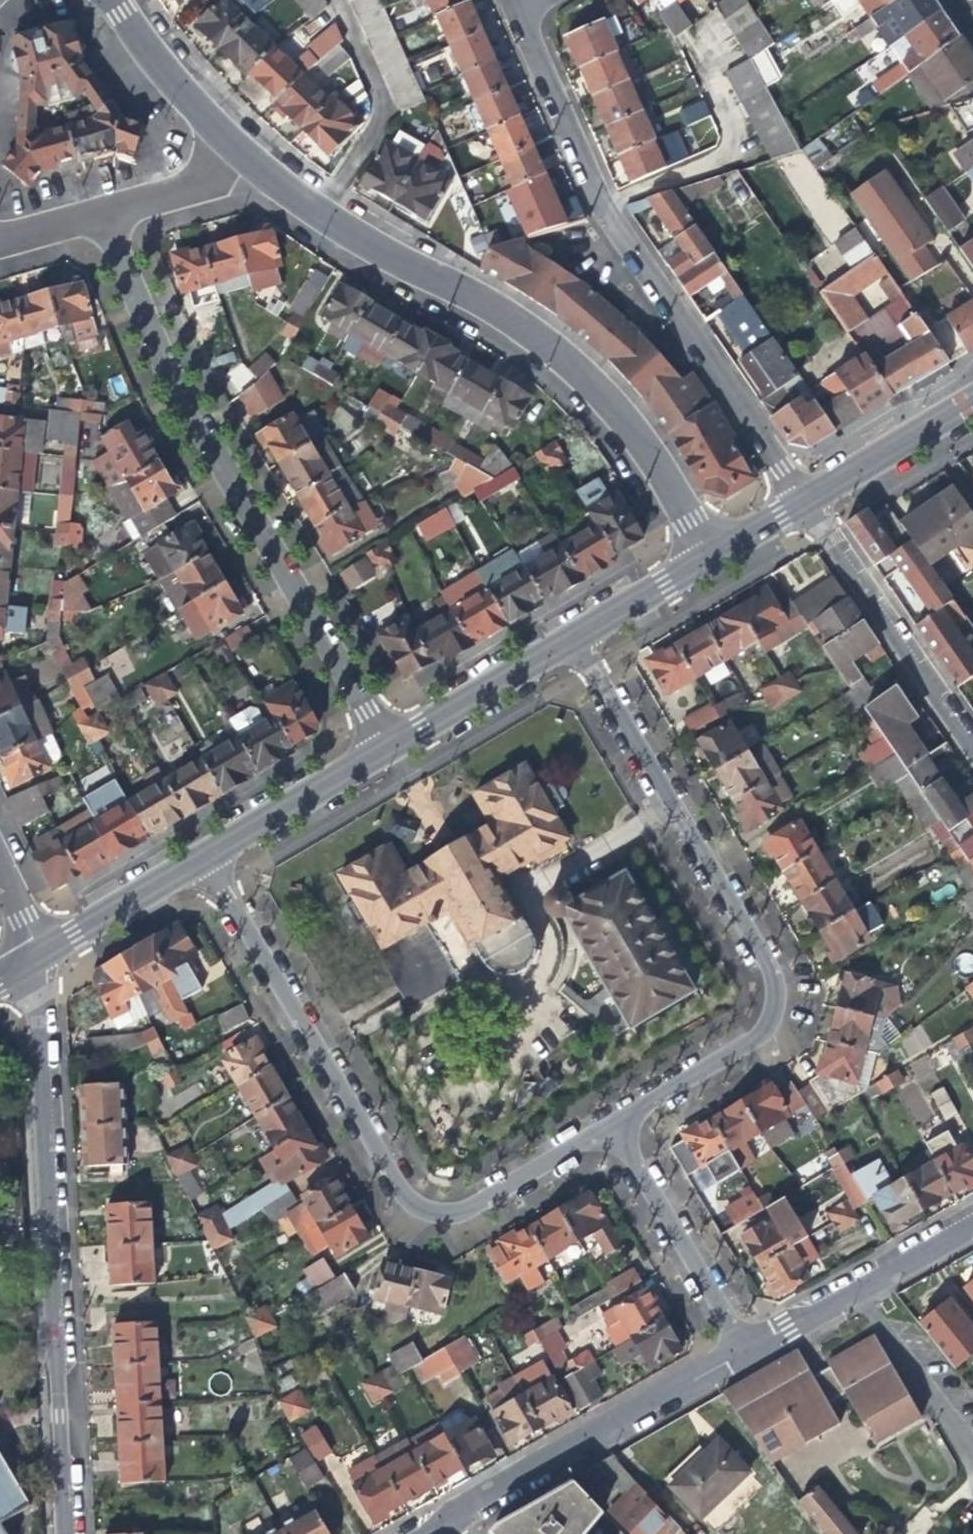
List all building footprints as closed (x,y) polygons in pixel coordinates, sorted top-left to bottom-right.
[(217,48),(244,21),(253,13),(240,0),(220,0),(195,27),(208,40),(217,48)] [(264,2),(262,0),(244,0),(253,11),(264,2)] [(310,17),(323,6),(321,0),(296,0),(310,17)] [(354,11),(377,0),(376,0),(349,0),(354,11)] [(354,11),(359,23),(382,13),(380,8),(377,0),(354,11)] [(435,16),(466,2),(465,0),(425,0),(432,18),(435,16)] [(658,15),(675,3),(673,0),(647,0),(658,15)] [(722,22),(747,5),(743,0),(728,0),(714,10),(722,22)] [(871,19),(901,0),(841,0),(833,6),(841,18),(860,6),(861,9),(864,7),(871,19)] [(903,38),(941,12),(933,0),(901,0),(871,19),(856,29),(861,37),(875,28),(876,30),(891,20),(903,38)] [(435,16),(447,44),(479,31),(475,21),(472,15),(483,10),(480,2),(468,7),(466,2),(435,16)] [(675,3),(658,15),(673,38),(690,26),(675,3)] [(722,22),(749,60),(774,44),(755,16),(747,5),(722,22)] [(856,112),(880,94),(958,38),(950,25),(941,12),(903,38),(905,41),(893,49),(902,63),(848,101),(856,112)] [(359,23),(365,36),(388,26),(382,13),(359,23)] [(572,54),(578,68),(615,52),(610,40),(620,36),(619,32),(624,30),(616,15),(565,37),(572,54)] [(246,70),(248,73),(273,48),(244,21),(217,48),(233,63),(243,73),(246,70)] [(68,24),(39,32),(58,103),(68,100),(80,92),(84,93),(89,93),(92,90),(93,86),(93,84),(83,71),(79,65),(78,61),(81,56),(81,49),(81,44),(78,38),(73,33),(70,31),(68,24)] [(305,49),(316,61),(334,45),(338,40),(331,24),(305,49)] [(365,36),(370,48),(393,38),(392,35),(388,26),(365,36)] [(483,41),(479,31),(447,44),(454,60),(460,73),(491,60),(490,56),(501,51),(498,43),(486,48),(483,41)] [(45,106),(58,103),(39,32),(10,41),(11,46),(10,50),(9,54),(9,56),(9,61),(10,65),(14,70),(19,73),(21,81),(20,91),(19,104),(21,106),(23,107),(25,108),(27,108),(28,108),(30,108),(32,107),(33,106),(45,106)] [(370,48),(376,60),(399,50),(393,38),(370,48)] [(958,38),(880,94),(886,102),(895,96),(899,102),(912,93),(926,114),(934,111),(972,84),(972,59),(972,57),(958,38)] [(281,41),(273,48),(248,73),(263,87),(276,100),(300,75),(281,56),(289,48),(281,41)] [(346,57),(334,45),(316,61),(314,63),(325,76),(346,57)] [(624,48),(615,52),(578,68),(585,83),(590,96),(627,80),(636,76),(624,48)] [(376,60),(382,73),(404,63),(399,50),(376,60)] [(858,59),(863,65),(868,61),(864,55),(858,59)] [(493,64),(491,60),(460,73),(473,102),(504,88),(500,79),(496,71),(508,66),(505,59),(493,64)] [(455,75),(460,73),(454,60),(449,62),(452,69),(455,75)] [(771,161),(800,152),(749,60),(725,76),(771,161)] [(872,67),(868,61),(863,65),(866,70),(872,67)] [(382,73),(387,85),(410,75),(404,63),(382,73)] [(436,77),(445,73),(441,64),(432,68),(436,77)] [(290,118),(301,128),(328,101),(300,75),(276,100),(277,101),(276,104),(290,118)] [(387,85),(392,97),(415,87),(410,75),(387,85)] [(641,111),(627,80),(590,96),(597,111),(603,126),(641,111)] [(392,97),(398,111),(421,100),(417,92),(415,87),(392,97)] [(509,100),(504,88),(473,102),(485,131),(517,117),(515,114),(527,109),(523,100),(512,105),(509,100)] [(334,95),(328,101),(301,128),(317,144),(327,154),(359,119),(334,95)] [(707,117),(702,103),(700,100),(677,111),(684,127),(707,117)] [(87,122),(65,128),(73,158),(93,152),(107,148),(130,157),(142,127),(118,117),(108,104),(105,103),(103,103),(100,104),(98,106),(97,109),(97,114),(87,122)] [(654,140),(641,111),(603,126),(610,141),(616,157),(650,142),(654,140)] [(521,127),(517,117),(485,131),(498,159),(529,146),(528,142),(539,137),(535,129),(524,134),(521,127)] [(54,163),(73,158),(65,128),(41,134),(30,133),(30,131),(29,128),(26,127),(23,127),(21,127),(18,128),(17,129),(15,146),(1,166),(26,186),(42,167),(54,163)] [(378,195),(391,203),(424,143),(396,128),(386,145),(384,144),(382,142),(359,184),(378,195)] [(662,137),(654,140),(650,142),(662,170),(674,165),(662,137)] [(802,149),(815,165),(829,154),(816,138),(802,149)] [(628,184),(662,170),(650,142),(616,157),(623,172),(628,184)] [(962,175),(972,168),(972,142),(951,157),(962,175)] [(437,150),(424,143),(391,203),(409,213),(424,221),(447,179),(433,171),(439,159),(437,150)] [(534,155),(529,146),(498,159),(510,187),(542,175),(540,171),(551,166),(548,158),(537,163),(534,155)] [(972,191),(972,168),(962,175),(972,191)] [(736,172),(668,193),(678,206),(722,185),(737,210),(754,199),(736,172)] [(851,196),(911,283),(936,268),(923,249),(932,243),(915,218),(884,173),(851,196)] [(565,223),(542,175),(510,187),(505,190),(525,235),(565,223)] [(477,227),(460,188),(444,196),(461,234),(477,227)] [(941,190),(924,201),(942,228),(958,216),(941,190)] [(661,223),(672,240),(692,227),(678,206),(668,193),(624,206),(630,215),(651,208),(661,223)] [(672,240),(655,252),(666,267),(675,280),(711,255),(692,227),(672,240)] [(847,297),(883,272),(853,229),(833,242),(850,269),(817,291),(845,332),(847,334),(858,326),(863,322),(847,297)] [(268,232),(235,241),(244,275),(278,266),(274,251),(268,232)] [(579,282),(522,245),(521,237),(486,248),(478,270),(511,289),(546,313),(567,327),(588,344),(610,366),(624,380),(644,402),(656,418),(663,428),(677,451),(682,458),(702,447),(729,430),(690,373),(680,380),(624,318),(579,282)] [(247,287),(244,275),(235,241),(220,245),(202,250),(211,285),(215,295),(247,287)] [(959,252),(972,272),(972,242),(959,252)] [(180,293),(211,285),(202,250),(184,255),(170,258),(180,293)] [(710,308),(715,315),(740,297),(711,255),(675,280),(681,290),(687,297),(703,286),(718,276),(725,286),(723,287),(728,296),(710,308)] [(709,296),(723,287),(725,286),(718,276),(703,286),(709,296)] [(292,315),(286,325),(296,331),(319,291),(304,282),(286,312),(292,315)] [(61,288),(48,291),(57,326),(61,342),(93,334),(79,283),(61,288)] [(323,334),(342,344),(365,304),(367,300),(357,294),(339,284),(319,317),(329,323),(323,334)] [(40,330),(57,326),(48,291),(30,296),(11,301),(20,337),(23,348),(44,343),(40,330)] [(738,362),(763,400),(778,390),(795,378),(740,297),(715,315),(733,344),(743,358),(738,362)] [(20,337),(11,301),(0,304),(0,342),(20,337)] [(878,320),(888,336),(897,330),(896,329),(909,319),(907,315),(911,313),(903,302),(878,320)] [(373,369),(382,354),(400,324),(385,315),(365,304),(342,344),(338,349),(338,350),(373,369)] [(925,333),(946,365),(972,350),(972,349),(972,304),(925,333)] [(892,357),(883,362),(903,391),(909,387),(946,365),(925,333),(911,313),(907,315),(909,319),(896,329),(897,330),(888,336),(882,340),(889,353),(892,357)] [(704,314),(700,317),(704,323),(708,320),(704,314)] [(382,354),(415,373),(434,339),(422,332),(407,324),(405,327),(400,324),(382,354)] [(291,339),(296,331),(286,325),(281,333),(291,339)] [(858,326),(847,334),(857,350),(868,342),(858,326)] [(23,348),(20,337),(0,342),(0,357),(24,351),(23,348)] [(424,398),(439,407),(466,362),(459,358),(461,355),(448,347),(434,339),(415,373),(432,383),(424,398)] [(868,342),(857,350),(863,357),(871,370),(882,363),(868,342)] [(243,368),(246,371),(253,380),(265,370),(271,365),(261,353),(243,368)] [(871,370),(863,357),(821,384),(822,385),(807,395),(812,403),(832,433),(865,414),(890,399),(871,370)] [(474,426),(478,420),(500,382),(484,372),(466,362),(439,407),(474,426)] [(883,362),(882,363),(871,370),(890,399),(903,391),(883,362)] [(310,374),(321,379),(327,370),(316,364),(310,374)] [(951,371),(946,365),(909,387),(913,394),(933,382),(951,371)] [(279,397),(265,370),(253,380),(245,387),(236,394),(248,415),(279,397)] [(335,374),(327,370),(321,379),(329,384),(335,374)] [(238,378),(245,387),(253,380),(246,371),(238,378)] [(502,378),(500,382),(478,420),(500,433),(505,425),(511,428),(530,395),(517,387),(502,378)] [(786,401),(778,390),(763,400),(759,403),(788,444),(807,448),(810,446),(821,440),(832,433),(812,403),(804,409),(798,400),(793,403),(790,399),(786,401)] [(3,404),(14,405),(16,394),(5,393),(3,404)] [(68,400),(67,411),(79,412),(80,401),(68,400)] [(108,404),(80,401),(79,412),(91,414),(106,415),(108,404)] [(384,403),(379,413),(388,419),(394,409),(384,403)] [(363,416),(383,428),(388,419),(379,413),(368,407),(363,416)] [(66,441),(63,457),(74,458),(79,412),(67,411),(49,409),(45,438),(66,441)] [(404,415),(394,409),(388,419),(397,424),(411,432),(421,438),(428,425),(406,412),(404,415)] [(312,411),(295,421),(308,444),(320,437),(326,434),(312,411)] [(84,468),(91,414),(79,412),(74,458),(73,467),(84,468)] [(33,454),(38,455),(43,421),(0,416),(0,451),(33,454)] [(267,447),(276,463),(308,444),(295,421),(292,416),(260,434),(267,447)] [(392,433),(397,424),(388,419),(383,428),(392,433)] [(100,438),(109,452),(133,439),(125,424),(100,438)] [(454,441),(428,425),(421,438),(456,458),(461,448),(452,443),(454,441)] [(702,447),(682,458),(702,494),(723,497),(738,488),(755,478),(756,476),(755,473),(729,430),(702,447)] [(110,492),(157,465),(151,455),(140,435),(133,439),(109,452),(89,464),(107,493),(110,492)] [(320,437),(308,444),(276,463),(287,481),(295,495),(339,470),(320,437)] [(543,446),(550,456),(559,451),(553,440),(543,446)] [(481,460),(461,448),(456,458),(490,478),(509,467),(491,444),(481,460)] [(33,454),(0,451),(0,490),(15,492),(15,487),(29,489),(33,454)] [(556,466),(550,456),(540,463),(546,472),(556,466)] [(62,466),(73,467),(74,458),(63,457),(62,466)] [(460,496),(469,490),(490,478),(456,458),(450,467),(459,472),(461,477),(452,482),(460,496)] [(129,541),(131,540),(162,522),(172,517),(162,501),(174,494),(167,483),(157,465),(110,492),(126,520),(119,524),(129,541)] [(516,478),(509,467),(490,478),(469,490),(476,500),(516,478)] [(339,469),(339,470),(295,495),(306,514),(313,526),(358,501),(339,469)] [(575,494),(585,510),(607,497),(597,481),(575,494)] [(899,526),(909,541),(931,573),(972,544),(972,514),(955,487),(927,507),(899,526)] [(15,492),(0,490),(0,527),(11,528),(15,492)] [(585,510),(586,512),(612,555),(626,547),(640,538),(613,493),(607,497),(585,510)] [(366,516),(358,501),(313,526),(321,540),(329,554),(361,535),(354,522),(366,516)] [(449,503),(438,509),(444,520),(455,513),(449,503)] [(899,526),(885,506),(868,516),(865,511),(843,525),(859,548),(872,567),(890,554),(909,541),(899,526)] [(434,527),(444,520),(438,509),(427,516),(434,527)] [(609,557),(612,555),(586,512),(578,516),(586,532),(560,547),(581,581),(597,572),(612,563),(609,557)] [(373,528),(366,516),(354,522),(361,535),(373,528)] [(58,519),(56,530),(67,531),(68,520),(58,519)] [(148,560),(159,579),(204,553),(198,542),(188,526),(170,536),(162,522),(131,540),(144,562),(148,560)] [(11,528),(0,527),(0,565),(7,566),(11,528)] [(55,541),(65,542),(67,531),(56,530),(55,541)] [(77,533),(67,531),(65,542),(76,543),(77,533)] [(551,532),(514,555),(544,603),(561,593),(581,581),(560,547),(551,532)] [(929,612),(936,613),(939,610),(952,601),(931,573),(909,541),(890,554),(872,567),(881,580),(899,568),(929,612)] [(372,549),(379,560),(388,554),(382,543),(372,549)] [(475,572),(486,590),(507,625),(527,613),(544,603),(514,555),(511,552),(475,572)] [(181,611),(224,587),(215,571),(204,553),(159,579),(157,580),(176,614),(181,611)] [(385,570),(379,560),(369,565),(375,575),(385,570)] [(74,573),(62,580),(60,593),(84,592),(74,573)] [(831,577),(791,605),(804,624),(811,634),(817,630),(824,641),(818,645),(822,649),(861,621),(846,599),(831,577)] [(442,598),(450,612),(470,647),(490,635),(507,625),(486,590),(484,591),(476,578),(442,598)] [(231,600),(224,587),(181,611),(196,637),(208,630),(209,632),(240,614),(231,600)] [(761,651),(804,624),(791,605),(786,598),(774,606),(767,593),(754,601),(737,611),(755,641),(761,651)] [(49,596),(47,610),(58,611),(60,598),(49,596)] [(3,606),(0,605),(0,631),(20,633),(22,608),(3,606)] [(57,622),(58,611),(47,610),(46,621),(57,622)] [(939,610),(936,613),(914,629),(936,660),(955,688),(972,677),(972,658),(939,610)] [(729,615),(721,620),(705,630),(723,660),(755,641),(737,611),(729,615)] [(450,612),(413,633),(430,662),(442,656),(449,659),(459,653),(470,647),(450,612)] [(701,624),(705,630),(721,620),(718,615),(701,624)] [(420,669),(430,662),(413,633),(403,617),(375,633),(400,675),(408,676),(420,669)] [(253,621),(220,641),(226,650),(235,644),(238,647),(261,635),(253,621)] [(845,683),(853,677),(843,662),(875,640),(869,632),(861,621),(822,649),(833,666),(845,683)] [(692,678),(723,660),(705,630),(690,639),(674,648),(692,678)] [(52,653),(66,681),(75,677),(70,666),(56,637),(35,645),(41,658),(52,653)] [(229,655),(226,650),(220,641),(211,646),(221,665),(232,659),(229,655)] [(665,694),(692,678),(674,648),(661,656),(647,664),(665,694)] [(79,662),(70,666),(75,677),(84,672),(79,662)] [(101,662),(84,672),(75,677),(95,716),(121,701),(101,662)] [(703,672),(710,684),(730,674),(723,662),(703,672)] [(31,703),(17,672),(3,678),(0,671),(0,717),(31,703)] [(787,671),(777,677),(783,686),(792,681),(787,671)] [(163,675),(154,681),(159,690),(169,685),(163,675)] [(95,716),(75,677),(66,681),(81,710),(86,720),(95,716)] [(759,689),(764,697),(783,686),(777,677),(768,682),(768,684),(759,689)] [(861,688),(853,677),(845,683),(848,688),(861,706),(875,698),(867,686),(861,688)] [(797,690),(792,681),(783,686),(764,697),(770,708),(790,696),(790,694),(797,690)] [(262,701),(273,718),(289,747),(304,738),(312,733),(314,724),(290,685),(262,701)] [(894,686),(875,698),(861,706),(868,717),(894,756),(903,769),(921,756),(925,754),(902,720),(913,713),(906,703),(894,686)] [(836,695),(857,724),(868,717),(861,706),(848,688),(836,695)] [(47,735),(33,702),(31,703),(0,717),(0,757),(47,735)] [(719,702),(710,708),(716,718),(725,713),(719,702)] [(688,734),(716,718),(710,708),(708,705),(681,721),(688,734)] [(286,748),(289,747),(273,718),(263,724),(254,710),(245,706),(223,720),(236,740),(252,768),(256,774),(275,763),(290,754),(286,748)] [(100,727),(95,716),(86,720),(91,731),(100,727)] [(855,755),(866,772),(894,756),(868,717),(857,724),(871,745),(855,755)] [(77,725),(82,735),(91,731),(86,720),(77,725)] [(707,757),(715,771),(745,753),(728,723),(698,741),(707,757)] [(96,741),(91,731),(82,735),(87,745),(96,741)] [(47,735),(0,757),(0,761),(7,775),(11,786),(44,771),(42,766),(58,759),(47,735)] [(242,774),(252,768),(236,740),(200,761),(220,796),(232,788),(245,781),(242,774)] [(759,744),(745,753),(715,771),(725,787),(733,801),(776,776),(777,775),(759,744)] [(895,779),(907,796),(917,790),(903,769),(894,756),(866,772),(878,790),(895,779)] [(917,790),(937,818),(945,830),(972,812),(972,793),(955,804),(942,786),(921,756),(903,769),(917,790)] [(200,761),(163,783),(184,817),(199,808),(220,796),(200,761)] [(374,952),(409,1011),(459,981),(424,923),(441,912),(445,918),(450,914),(470,947),(472,946),(482,963),(487,970),(495,975),(507,977),(515,976),(525,970),(532,962),(534,955),(535,948),(534,942),(532,938),(521,917),(523,916),(503,883),(513,876),(511,871),(535,857),(537,862),(562,847),(560,843),(565,840),(565,837),(570,834),(556,810),(562,807),(548,783),(536,791),(521,767),(472,795),(490,825),(458,844),(455,838),(443,846),(432,852),(435,858),(404,876),(401,871),(383,840),(367,850),(370,855),(337,874),(349,894),(343,898),(340,893),(334,895),(340,905),(339,912),(343,918),(348,926),(353,927),(360,938),(365,935),(362,930),(368,927),(374,937),(381,948),(375,952),(374,952)] [(169,826),(184,817),(163,783),(156,769),(140,777),(147,792),(127,805),(143,832),(149,829),(152,836),(169,826)] [(788,796),(776,776),(733,801),(742,816),(750,829),(780,811),(776,804),(788,796)] [(79,802),(83,812),(90,827),(127,805),(111,782),(79,802)] [(43,784),(33,788),(37,799),(47,795),(43,784)] [(925,826),(937,818),(917,790),(907,796),(906,796),(925,826)] [(138,835),(143,832),(127,805),(90,827),(109,861),(126,852),(141,842),(138,835)] [(83,812),(52,831),(75,874),(79,880),(95,870),(109,861),(90,827),(83,812)] [(945,830),(951,838),(957,847),(962,855),(972,871),(972,812),(945,830)] [(775,857),(783,870),(814,852),(796,822),(765,840),(775,857)] [(64,881),(75,874),(52,831),(32,840),(38,852),(31,856),(50,889),(64,881)] [(941,845),(946,853),(957,847),(951,838),(941,845)] [(952,861),(962,855),(957,847),(946,853),(952,861)] [(793,887),(801,900),(832,881),(814,852),(783,870),(793,887)] [(605,986),(629,1028),(693,989),(668,947),(679,941),(662,914),(652,920),(623,872),(569,904),(569,899),(566,895),(562,891),(557,890),(551,891),(547,894),(543,898),(542,902),(542,905),(542,908),(544,912),(548,916),(553,918),(558,917),(562,915),(605,986)] [(850,911),(832,881),(801,900),(811,917),(819,930),(850,911)] [(959,897),(972,918),(972,889),(959,897)] [(867,901),(850,911),(819,930),(827,944),(836,958),(868,939),(864,934),(880,924),(867,901)] [(193,956),(179,934),(174,925),(160,934),(146,942),(165,973),(177,999),(198,988),(182,962),(193,956)] [(149,988),(162,1012),(179,1003),(177,999),(165,973),(146,942),(132,950),(114,961),(135,996),(149,988)] [(145,1018),(135,996),(114,961),(104,967),(94,972),(92,982),(115,1031),(145,1018)] [(840,991),(835,1009),(870,1018),(884,1022),(903,1001),(893,991),(888,990),(889,987),(845,974),(840,991)] [(972,996),(972,982),(964,989),(970,998),(972,996)] [(562,985),(555,994),(613,1037),(629,1028),(605,986),(590,1000),(580,1000),(562,985)] [(184,1014),(179,1003),(162,1012),(166,1021),(175,1017),(184,1014)] [(221,1032),(244,1019),(237,1005),(213,1019),(221,1032)] [(831,1026),(827,1042),(861,1052),(870,1018),(835,1009),(831,1026)] [(188,1024),(184,1014),(175,1017),(181,1027),(188,1024)] [(884,1022),(870,1018),(861,1052),(875,1056),(884,1022)] [(121,1053),(145,1041),(154,1037),(149,1025),(125,1039),(83,1041),(83,1055),(121,1053)] [(962,1035),(967,1044),(972,1041),(972,1030),(972,1029),(962,1035)] [(218,1058),(234,1085),(266,1067),(259,1054),(250,1039),(248,1041),(241,1030),(218,1043),(225,1055),(218,1058)] [(959,1049),(967,1044),(962,1035),(953,1040),(959,1049)] [(159,1046),(154,1037),(145,1041),(150,1050),(159,1046)] [(808,1081),(810,1084),(826,1112),(860,1093),(853,1081),(861,1052),(827,1042),(822,1059),(818,1075),(808,1081)] [(276,1084),(266,1067),(234,1085),(253,1117),(285,1098),(276,1084)] [(171,1071),(157,1079),(162,1088),(176,1081),(171,1071)] [(896,1073),(885,1078),(890,1087),(901,1082),(896,1073)] [(79,1105),(80,1125),(122,1123),(120,1082),(102,1083),(102,1078),(78,1080),(79,1105)] [(881,1092),(890,1087),(885,1078),(876,1084),(881,1092)] [(790,1083),(775,1092),(788,1116),(805,1106),(797,1092),(790,1083)] [(756,1093),(741,1102),(759,1133),(770,1146),(791,1134),(782,1119),(788,1116),(775,1092),(770,1084),(756,1093)] [(814,1119),(826,1112),(810,1084),(797,1092),(805,1106),(814,1119)] [(956,1113),(942,1087),(931,1093),(945,1119),(956,1113)] [(296,1117),(285,1098),(253,1117),(272,1149),(304,1130),(296,1117)] [(726,1110),(709,1120),(728,1151),(734,1162),(748,1152),(744,1142),(759,1133),(741,1102),(726,1110)] [(700,1168),(728,1151),(709,1120),(695,1128),(682,1136),(700,1168)] [(124,1164),(122,1123),(80,1125),(81,1145),(82,1172),(108,1170),(107,1165),(124,1164)] [(313,1147),(304,1130),(272,1149),(273,1151),(265,1156),(280,1184),(321,1159),(313,1147)] [(933,1162),(950,1192),(969,1182),(972,1180),(972,1168),(961,1146),(956,1149),(945,1130),(922,1143),(933,1162)] [(165,1155),(170,1164),(189,1154),(185,1145),(165,1155)] [(844,1149),(836,1153),(842,1162),(850,1158),(844,1149)] [(827,1158),(833,1167),(842,1162),(836,1153),(827,1158)] [(194,1164),(189,1154),(170,1164),(178,1182),(182,1190),(187,1200),(197,1194),(183,1170),(194,1164)] [(907,1217),(920,1210),(902,1179),(891,1185),(877,1160),(850,1175),(866,1200),(873,1197),(891,1226),(907,1217)] [(825,1213),(831,1222),(850,1211),(866,1200),(850,1175),(842,1162),(833,1167),(831,1169),(849,1197),(825,1213)] [(938,1200),(950,1192),(933,1162),(902,1179),(920,1210),(938,1200)] [(290,1241),(316,1226),(346,1209),(340,1199),(329,1180),(298,1197),(303,1209),(298,1211),(291,1201),(287,1193),(260,1210),(270,1227),(279,1222),(290,1241)] [(735,1225),(762,1209),(757,1201),(752,1192),(724,1208),(735,1225)] [(571,1202),(555,1211),(574,1241),(588,1232),(604,1257),(617,1249),(585,1193),(571,1202)] [(766,1195),(757,1201),(762,1209),(765,1208),(771,1204),(766,1195)] [(104,1225),(106,1245),(149,1243),(147,1203),(129,1204),(129,1197),(103,1198),(104,1225)] [(298,1197),(291,1201),(298,1211),(303,1209),(298,1197)] [(765,1208),(771,1218),(779,1232),(796,1222),(782,1198),(771,1204),(765,1208)] [(195,1217),(206,1239),(226,1230),(215,1207),(195,1217)] [(356,1225),(346,1209),(316,1226),(333,1256),(363,1238),(356,1225)] [(544,1259),(574,1241),(555,1211),(541,1219),(525,1229),(544,1259)] [(855,1220),(850,1211),(831,1222),(836,1232),(855,1220)] [(751,1251),(759,1265),(805,1237),(796,1222),(779,1232),(771,1218),(741,1235),(751,1251)] [(530,1267),(544,1259),(525,1229),(506,1240),(484,1253),(502,1284),(516,1276),(524,1290),(538,1282),(530,1267)] [(230,1239),(226,1230),(206,1239),(210,1248),(230,1239)] [(817,1258),(805,1237),(759,1265),(767,1278),(777,1295),(807,1277),(801,1267),(817,1258)] [(581,1253),(574,1241),(544,1259),(550,1273),(581,1253)] [(150,1283),(149,1243),(106,1245),(107,1267),(108,1292),(133,1290),(133,1284),(150,1283)] [(300,1270),(312,1291),(331,1279),(319,1259),(300,1270)] [(400,1317),(403,1306),(412,1271),(400,1268),(378,1262),(368,1296),(380,1299),(373,1328),(400,1317)] [(602,1285),(604,1290),(610,1299),(640,1282),(632,1268),(602,1285)] [(430,1276),(412,1271),(403,1306),(436,1315),(445,1280),(430,1276)] [(341,1273),(331,1279),(312,1291),(303,1296),(312,1313),(351,1291),(341,1273)] [(964,1287),(972,1299),(972,1281),(964,1287)] [(573,1319),(610,1299),(604,1290),(568,1309),(573,1319)] [(600,1315),(606,1325),(606,1326),(603,1328),(614,1347),(660,1320),(652,1306),(643,1290),(600,1315)] [(918,1322),(952,1365),(972,1349),(972,1328),(950,1299),(935,1310),(918,1322)] [(242,1314),(248,1325),(268,1315),(263,1304),(242,1314)] [(273,1326),(268,1315),(248,1325),(253,1335),(273,1326)] [(111,1345),(112,1364),(155,1363),(153,1323),(135,1323),(135,1317),(110,1318),(111,1345)] [(668,1333),(660,1320),(614,1347),(609,1350),(616,1363),(637,1351),(647,1368),(678,1350),(668,1333)] [(539,1327),(530,1331),(536,1341),(544,1336),(539,1327)] [(525,1346),(536,1341),(530,1331),(521,1337),(525,1346)] [(563,1348),(553,1331),(544,1336),(536,1341),(546,1357),(556,1351),(563,1348)] [(825,1361),(828,1367),(842,1393),(890,1366),(871,1335),(853,1345),(825,1361)] [(462,1337),(442,1348),(455,1370),(475,1360),(462,1337)] [(383,1357),(394,1375),(417,1362),(421,1360),(409,1341),(383,1357)] [(456,1372),(455,1370),(442,1348),(421,1360),(417,1362),(425,1376),(435,1370),(441,1381),(456,1372)] [(837,1425),(824,1403),(810,1377),(794,1350),(744,1379),(720,1393),(770,1463),(837,1425)] [(559,1380),(582,1366),(587,1363),(583,1355),(564,1365),(556,1351),(546,1357),(559,1380)] [(511,1378),(513,1381),(538,1426),(553,1418),(567,1410),(540,1361),(511,1378)] [(157,1401),(155,1363),(112,1364),(113,1389),(114,1404),(157,1401)] [(598,1394),(582,1366),(559,1380),(575,1407),(598,1394)] [(921,1420),(890,1366),(842,1393),(875,1447),(921,1420)] [(810,1377),(824,1403),(842,1393),(828,1367),(817,1373),(810,1377)] [(399,1385),(394,1375),(374,1387),(379,1396),(399,1385)] [(369,1402),(379,1396),(374,1387),(369,1377),(359,1383),(369,1402)] [(525,1434),(538,1426),(513,1381),(501,1388),(509,1402),(490,1412),(508,1443),(525,1434)] [(276,1402),(287,1420),(306,1409),(295,1390),(276,1402)] [(159,1442),(157,1401),(114,1404),(115,1425),(116,1445),(159,1442)] [(435,1424),(441,1434),(467,1420),(461,1409),(435,1424)] [(467,1420),(441,1434),(460,1467),(474,1459),(489,1451),(470,1419),(467,1420)] [(405,1441),(411,1452),(441,1434),(435,1424),(405,1441)] [(299,1436),(314,1460),(328,1452),(312,1427),(299,1436)] [(448,1474),(460,1467),(441,1434),(411,1452),(429,1485),(448,1474)] [(712,1451),(703,1459),(698,1459),(672,1483),(702,1515),(753,1469),(726,1438),(712,1451)] [(429,1485),(411,1452),(405,1441),(374,1458),(399,1502),(415,1493),(429,1485)] [(161,1482),(159,1442),(116,1445),(117,1465),(118,1491),(144,1489),(144,1482),(161,1482)] [(305,1488),(321,1478),(304,1449),(288,1460),(305,1488)] [(640,1485),(611,1454),(596,1462),(625,1493),(628,1496),(640,1485)] [(388,1509),(399,1502),(374,1458),(372,1456),(345,1471),(353,1485),(351,1486),(370,1519),(388,1509)] [(27,1505),(0,1459),(0,1521),(27,1505)] [(574,1480),(539,1499),(497,1523),(489,1532),(491,1533),(625,1533),(574,1480)] [(640,1485),(628,1496),(625,1493),(618,1499),(608,1509),(633,1533),(656,1533),(663,1527),(670,1533),(672,1533),(679,1527),(640,1485)] [(825,1533),(857,1533),(839,1514),(816,1486),(798,1502),(825,1533)] [(276,1525),(280,1533),(333,1533),(323,1518),(319,1521),(311,1506),(276,1525)] [(276,1525),(260,1533),(280,1533),(276,1525)]
